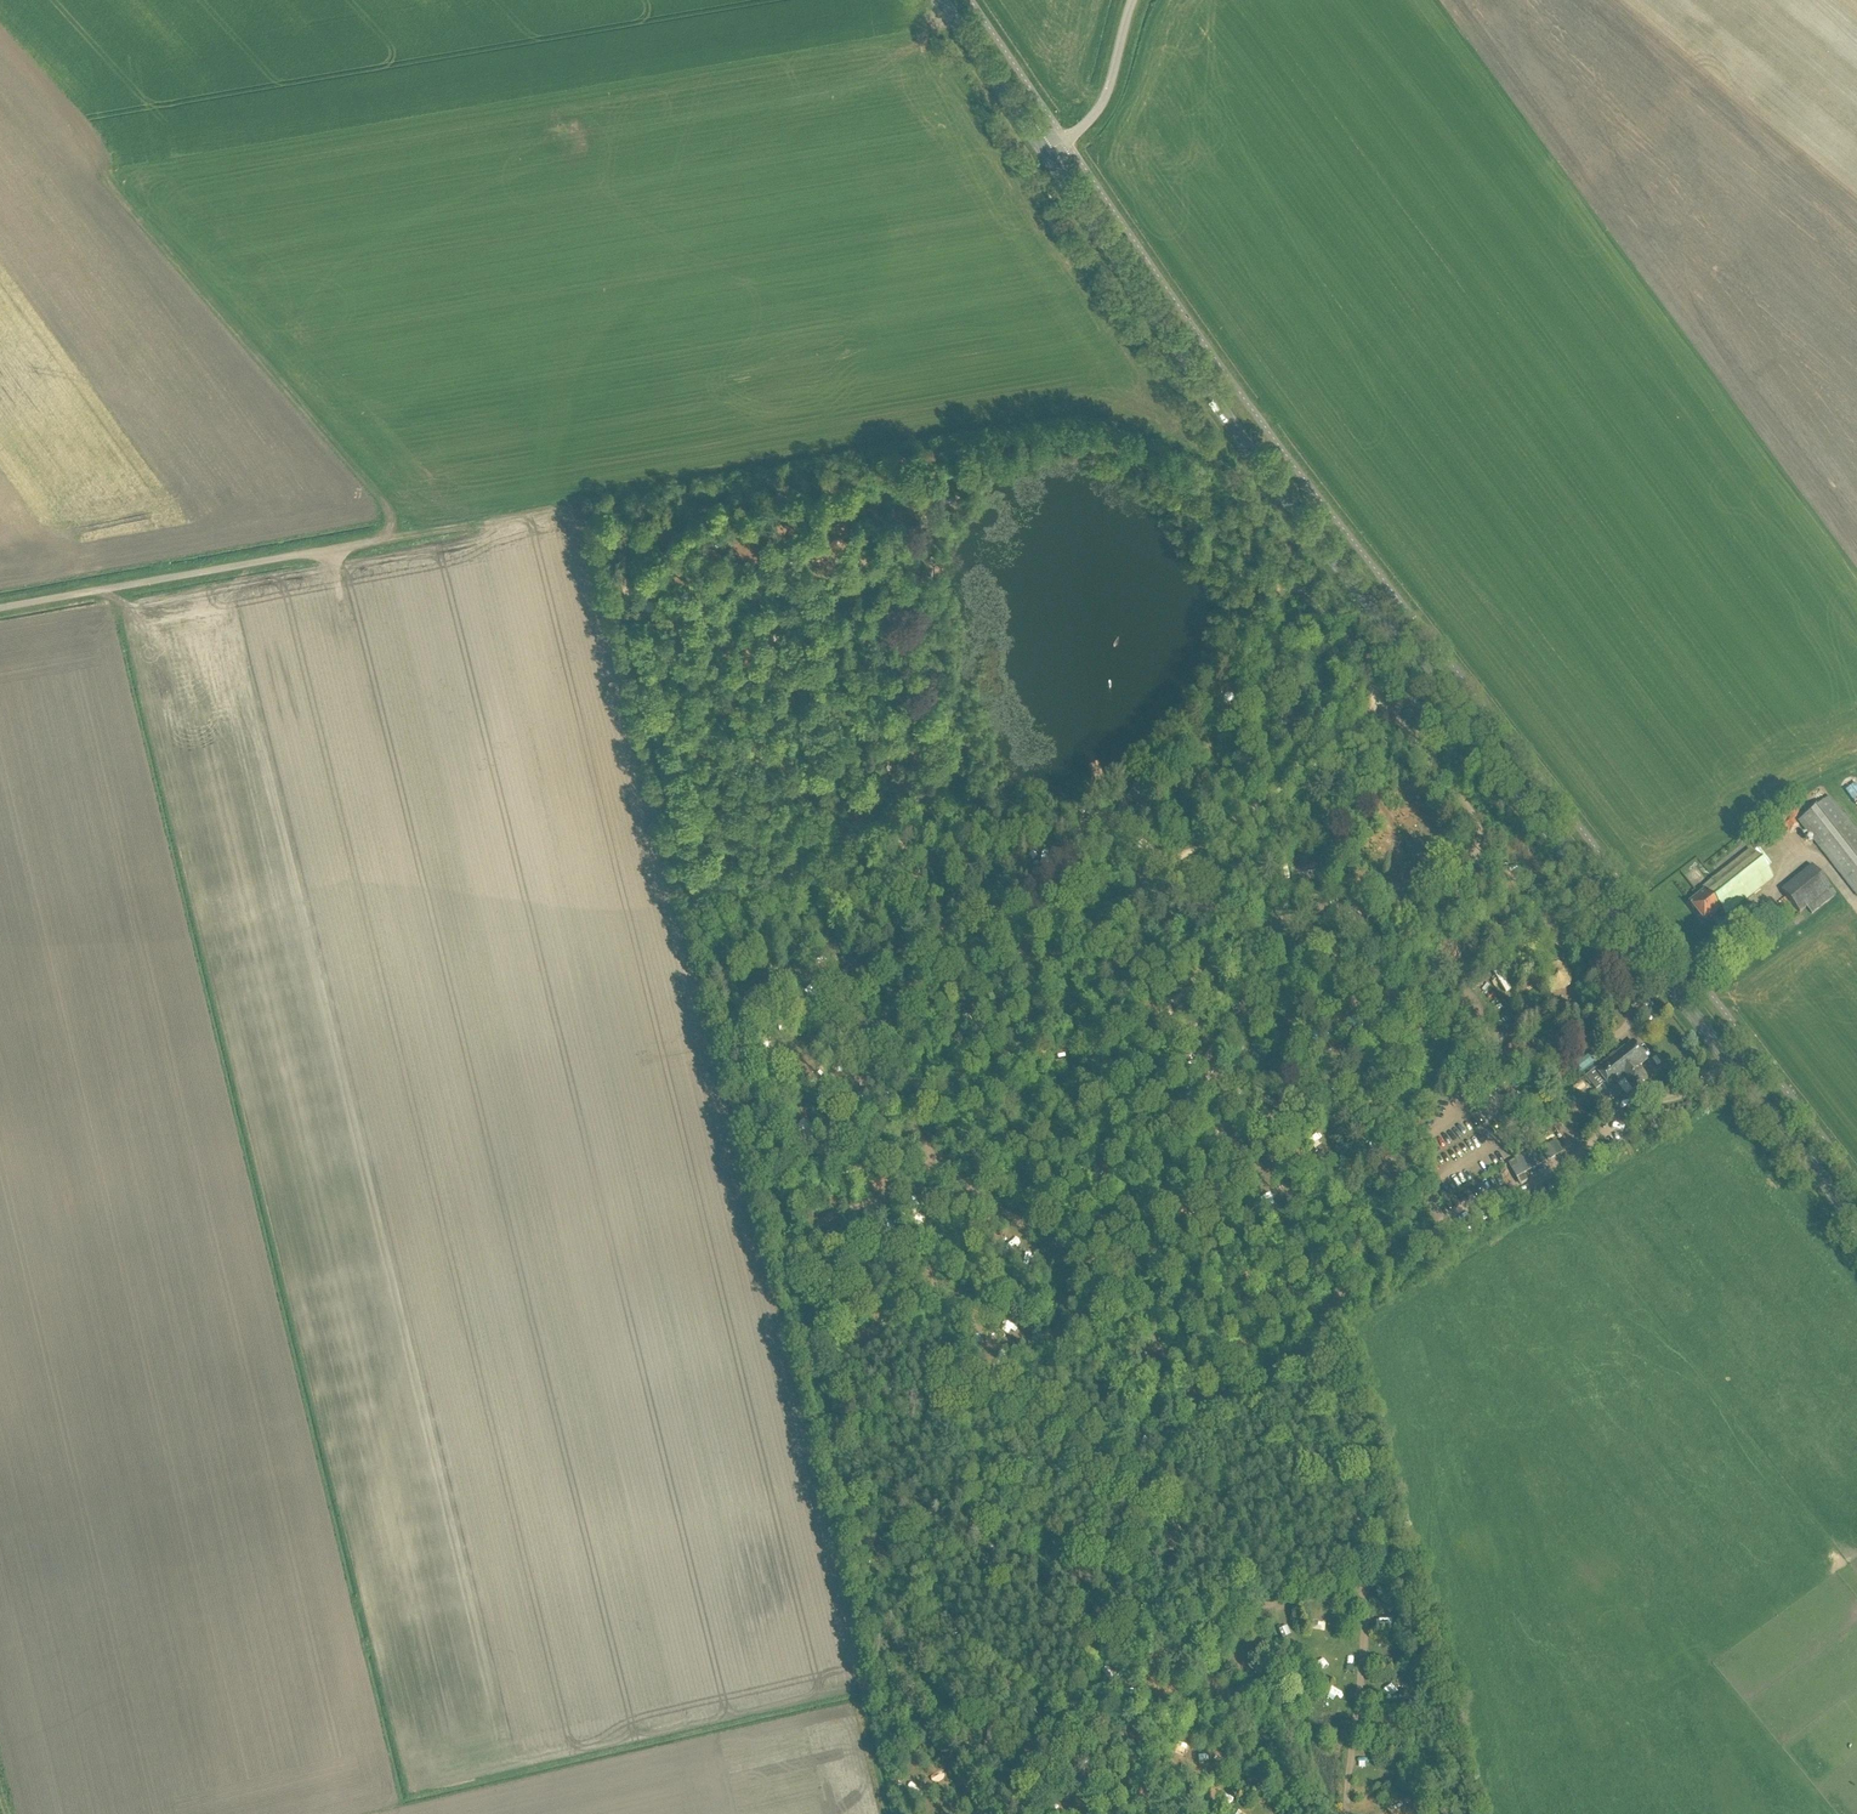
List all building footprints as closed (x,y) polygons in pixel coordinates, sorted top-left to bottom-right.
[(1856,899),(1856,832),(1830,798),(1798,823),(1856,899)] [(1409,857),(1438,853),(1436,840),(1407,844),(1409,857)] [(1776,883),(1752,852),(1704,890),(1707,894),(1691,906),(1706,925),(1722,913),(1728,921),(1776,883)] [(1290,876),(1327,870),(1324,857),(1288,863),(1290,876)] [(1836,896),(1811,866),(1781,891),(1800,914),(1806,909),(1812,916),(1836,896)] [(1530,1060),(1525,1054),(1517,1044),(1515,1042),(1495,1059),(1468,1081),(1483,1099),(1510,1077),(1509,1076),(1510,1076),(1530,1060)] [(1589,1079),(1599,1092),(1610,1106),(1625,1094),(1628,1097),(1650,1080),(1641,1069),(1641,1068),(1649,1062),(1634,1044),(1612,1062),(1611,1061),(1602,1068),(1597,1072),(1589,1079)] [(1635,1124),(1644,1136),(1656,1128),(1647,1115),(1635,1124)] [(1563,1153),(1558,1146),(1556,1142),(1541,1150),(1548,1162),(1563,1154),(1563,1153)] [(1524,1177),(1524,1176),(1545,1164),(1538,1151),(1517,1163),(1516,1162),(1510,1165),(1518,1180),(1521,1185),(1527,1182),(1524,1177)] [(987,1728),(986,1743),(984,1743),(984,1749),(993,1750),(993,1743),(992,1743),(993,1728),(987,1728)]
